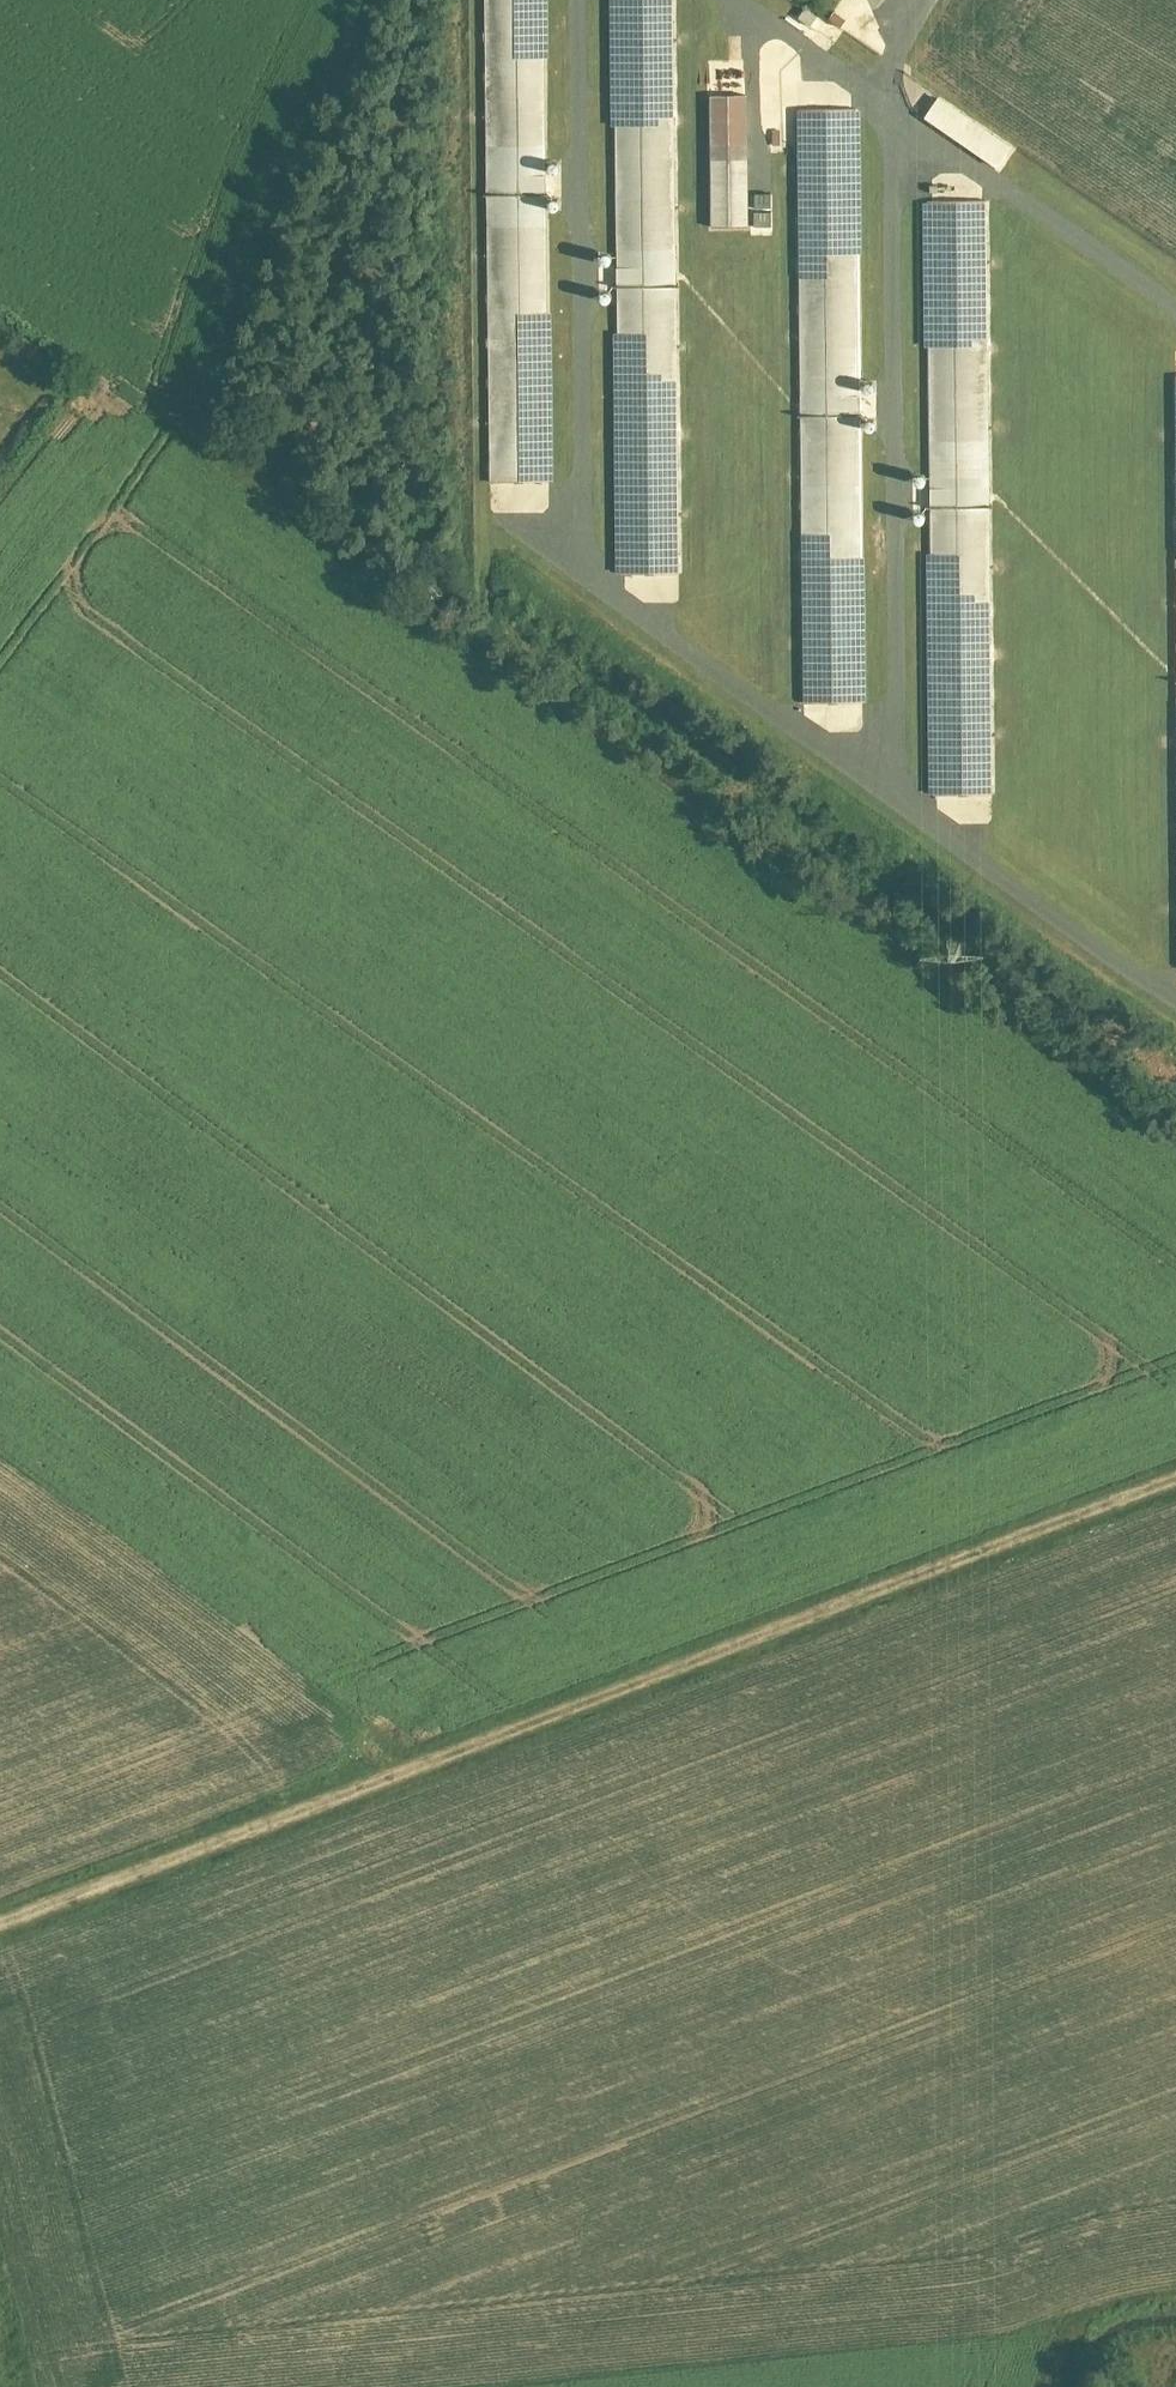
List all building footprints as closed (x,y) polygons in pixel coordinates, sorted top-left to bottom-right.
[(488,507),(553,506),(551,0),(486,0),(488,507)] [(618,588),(684,588),(681,0),(616,0),(618,588)] [(705,65),(708,233),(759,232),(756,64),(705,65)] [(866,92),(800,92),(803,704),(868,703),(866,92)] [(934,96),(919,118),(995,169),(1010,147),(934,96)] [(992,204),(927,204),(929,816),(995,816),(992,204)]
